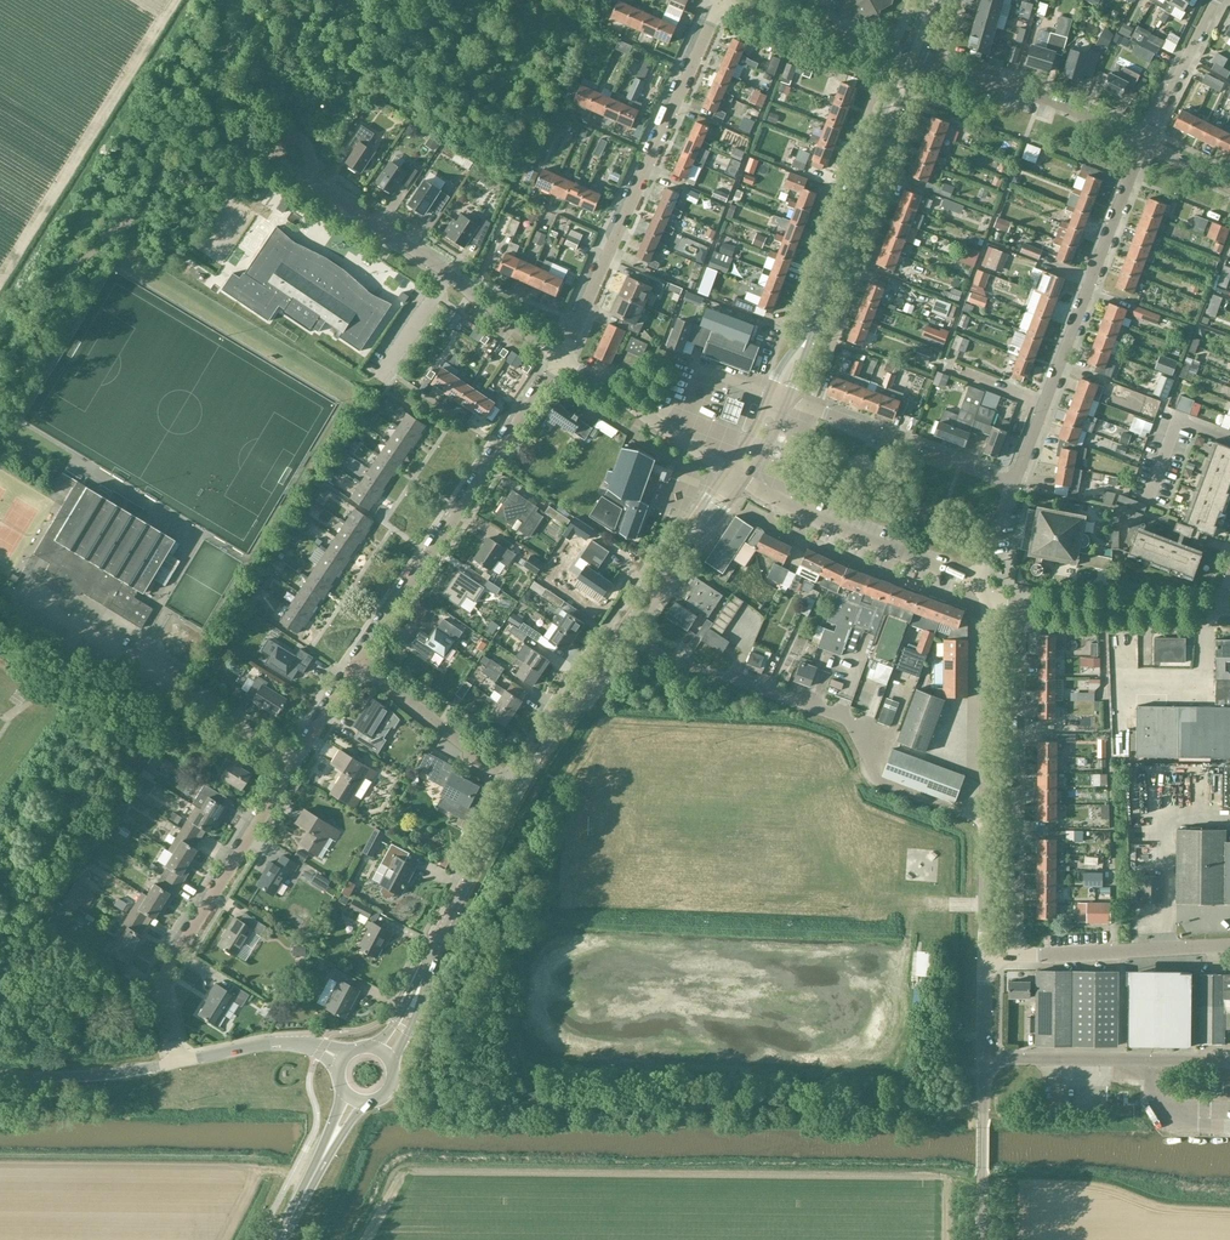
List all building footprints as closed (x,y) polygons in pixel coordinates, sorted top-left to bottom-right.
[(668,7),(682,13),(688,0),(671,0),(668,7)] [(862,20),(873,14),(879,16),(881,10),(892,4),(893,0),(834,0),(830,10),(862,20)] [(1003,3),(994,0),(982,0),(979,9),(999,15),(1003,3)] [(1082,5),(1095,12),(1100,3),(1094,0),(1084,0),(1082,5)] [(1152,2),(1160,7),(1158,10),(1164,13),(1172,0),(1154,0),(1152,2)] [(1164,13),(1160,20),(1164,23),(1168,16),(1169,17),(1171,14),(1175,6),(1183,11),(1190,0),(1172,0),(1164,13)] [(626,24),(634,8),(619,1),(611,18),(626,24)] [(1033,5),(1027,3),(1022,1),(1020,8),(1025,9),(1031,11),(1033,5)] [(640,30),(648,14),(634,8),(626,24),(640,30)] [(995,28),(999,15),(979,9),(975,22),(995,28)] [(669,43),(676,27),(680,18),(666,12),(662,20),(655,37),(669,43)] [(655,37),(662,20),(648,14),(640,30),(655,37)] [(992,40),(995,28),(975,22),(972,34),(992,40)] [(1135,32),(1130,41),(1157,54),(1160,47),(1147,41),(1148,38),(1135,32)] [(988,53),(992,40),(972,34),(968,47),(988,53)] [(1046,50),(1032,46),(1026,65),(1049,72),(1055,53),(1062,55),(1067,38),(1051,34),(1046,50)] [(1147,41),(1160,47),(1163,48),(1166,41),(1151,34),(1148,38),(1147,41)] [(749,60),(742,54),(746,44),(733,38),(725,57),(738,63),(737,64),(746,68),(747,66),(756,70),(758,64),(749,60)] [(1011,46),(1007,61),(1016,64),(1020,49),(1011,46)] [(1081,81),(1083,74),(1092,76),(1099,53),(1089,50),(1088,55),(1071,50),(1063,76),(1065,76),(1064,78),(1073,81),(1074,79),(1081,81)] [(1228,60),(1221,56),(1217,53),(1212,62),(1215,64),(1212,69),(1219,74),(1223,68),(1224,66),(1228,60)] [(646,55),(638,66),(644,70),(652,59),(646,55)] [(780,59),(771,56),(765,73),(774,76),(780,59)] [(732,75),(737,64),(738,63),(725,57),(718,73),(730,79),(730,81),(738,85),(741,80),(732,75)] [(791,84),(793,80),(797,67),(787,63),(783,76),(781,80),(791,84)] [(1110,73),(1103,87),(1121,96),(1127,83),(1134,87),(1140,75),(1124,67),(1124,68),(1125,69),(1120,78),(1110,73)] [(1223,68),(1219,74),(1228,79),(1229,74),(1229,72),(1223,68)] [(1007,81),(1008,70),(988,69),(988,80),(1007,81)] [(725,92),(730,81),(730,79),(718,73),(710,91),(723,97),(722,98),(731,102),(734,97),(725,92)] [(1211,88),(1215,79),(1206,74),(1201,83),(1211,88)] [(622,76),(617,86),(625,89),(629,79),(622,76)] [(624,105),(617,121),(632,128),(639,111),(631,107),(634,101),(639,96),(645,82),(636,79),(624,105)] [(1215,79),(1211,88),(1220,93),(1224,84),(1215,79)] [(835,103),(849,109),(856,88),(842,83),(835,103)] [(588,109),(596,92),(581,85),(573,102),(588,109)] [(650,99),(655,101),(660,90),(655,88),(650,99)] [(717,109),(722,98),(723,97),(710,91),(703,108),(715,113),(714,115),(723,119),(726,114),(717,109)] [(766,97),(753,91),(747,106),(760,111),(766,97)] [(603,115),(610,98),(596,92),(588,109),(603,115)] [(617,121),(624,105),(610,98),(603,115),(617,121)] [(352,102),(348,112),(359,117),(363,106),(352,102)] [(841,129),(849,109),(835,103),(827,124),(841,129)] [(1188,133),(1196,117),(1182,110),(1174,126),(1188,133)] [(750,130),(753,118),(746,116),(742,128),(750,130)] [(927,132),(944,138),(949,123),(933,117),(927,132)] [(1202,140),(1210,124),(1196,117),(1188,133),(1202,140)] [(702,145),(700,147),(709,152),(712,146),(703,141),(709,128),(697,122),(689,139),(702,145)] [(963,130),(969,132),(975,134),(977,127),(966,123),(963,130)] [(833,150),(841,129),(827,124),(819,145),(833,150)] [(1216,147),(1224,131),(1210,124),(1202,140),(1216,147)] [(362,125),(349,145),(356,149),(347,163),(350,165),(349,167),(356,172),(358,170),(361,172),(374,152),(366,147),(375,134),(362,125)] [(415,130),(411,135),(422,142),(425,137),(415,130)] [(1229,153),(1229,134),(1224,131),(1216,147),(1229,154),(1229,153)] [(938,153),(944,138),(927,132),(922,147),(938,153)] [(421,148),(428,152),(434,142),(427,138),(421,148)] [(689,139),(681,156),(694,162),(693,164),(702,168),(704,163),(709,152),(700,147),(702,145),(689,139)] [(587,166),(594,169),(604,145),(597,142),(587,166)] [(605,154),(616,158),(619,148),(609,145),(605,154)] [(827,166),(833,150),(819,145),(813,161),(812,166),(822,170),(824,165),(827,166)] [(932,168),(938,153),(922,147),(916,162),(932,168)] [(688,175),(693,164),(694,162),(681,156),(674,173),(686,179),(684,181),(694,186),(697,180),(688,175)] [(410,183),(418,171),(405,162),(401,168),(392,162),(377,184),(392,193),(403,178),(410,183)] [(927,183),(932,168),(916,162),(910,177),(927,183)] [(551,193),(558,176),(543,169),(536,186),(551,193)] [(1082,192),(1095,197),(1102,180),(1089,175),(1081,171),(1079,177),(1087,180),(1082,191),(1082,192)] [(810,211),(817,194),(804,189),(807,180),(790,173),(785,187),(801,193),(797,204),(798,204),(797,206),(810,211)] [(565,199),(573,183),(558,176),(551,193),(565,199)] [(425,180),(409,205),(416,210),(415,211),(422,216),(423,214),(424,215),(430,207),(439,213),(450,197),(440,191),(425,180)] [(579,206),(587,189),(573,183),(565,199),(579,206)] [(672,212),(671,214),(680,218),(682,212),(674,207),(680,194),(667,188),(659,206),(672,212)] [(697,204),(700,198),(701,196),(684,188),(680,196),(697,204)] [(1082,192),(1082,191),(1074,188),(1072,193),(1080,196),(1076,208),(1076,209),(1089,214),(1095,197),(1082,192)] [(587,189),(579,206),(594,212),(602,195),(587,189)] [(715,189),(712,197),(723,202),(726,194),(715,189)] [(916,212),(919,205),(930,209),(933,201),(928,199),(905,190),(899,205),(916,212)] [(292,201),(285,197),(277,209),(283,213),(292,201)] [(957,204),(944,199),(941,207),(954,212),(957,204)] [(1144,213),(1161,220),(1166,205),(1149,199),(1144,213)] [(798,204),(797,204),(789,201),(787,207),(795,210),(791,221),(790,223),(804,228),(810,211),(797,206),(798,204)] [(899,205),(894,220),(910,227),(917,230),(919,230),(924,216),(916,213),(916,212),(899,205)] [(1076,209),(1076,208),(1068,205),(1066,210),(1074,213),(1070,225),(1069,226),(1082,231),(1089,214),(1076,209)] [(666,224),(671,214),(672,212),(659,206),(652,223),(664,229),(663,231),(672,235),(674,229),(666,224)] [(1155,234),(1161,220),(1144,213),(1138,228),(1155,234)] [(482,243),(491,223),(478,215),(473,222),(462,215),(458,223),(454,220),(446,232),(450,234),(448,237),(464,247),(472,236),(482,243)] [(797,245),(804,228),(790,223),(791,221),(783,218),(783,219),(774,215),(771,223),(788,229),(785,238),(784,240),(797,245)] [(1209,221),(1196,216),(1190,229),(1203,234),(1209,221)] [(507,232),(514,236),(520,222),(512,218),(507,232)] [(910,227),(894,220),(888,235),(905,241),(912,244),(917,230),(910,227)] [(1062,222),(1060,227),(1068,230),(1063,242),(1063,243),(1076,248),(1082,231),(1069,226),(1070,225),(1062,222)] [(1229,228),(1212,222),(1207,237),(1224,244),(1229,229),(1229,228)] [(658,242),(663,231),(664,229),(652,223),(644,240),(657,245),(655,248),(664,252),(667,247),(658,242)] [(339,337),(360,352),(392,304),(374,295),(369,292),(343,269),(328,259),(297,244),(292,240),(277,227),(241,279),(233,274),(222,290),(269,321),(279,306),(285,310),(283,312),(282,311),(282,312),(311,332),(312,331),(311,330),(312,328),(319,332),(326,321),(343,332),(339,337)] [(1150,249),(1155,234),(1138,228),(1132,243),(1150,249)] [(541,249),(544,238),(536,235),(532,246),(541,249)] [(784,240),(785,238),(777,235),(775,240),(783,243),(778,255),(778,256),(791,261),(797,245),(784,240)] [(899,256),(905,241),(888,235),(883,249),(899,256)] [(579,242),(567,237),(564,244),(576,250),(579,242)] [(1063,243),(1063,242),(1055,239),(1053,244),(1061,247),(1056,260),(1070,265),(1076,248),(1063,243)] [(651,259),(655,248),(657,245),(644,240),(637,257),(648,263),(647,265),(657,269),(659,263),(651,259)] [(514,257),(519,246),(510,242),(498,270),(513,277),(520,260),(514,257)] [(1144,264),(1150,249),(1132,243),(1127,257),(1144,264)] [(1024,244),(1021,253),(1039,260),(1042,251),(1024,244)] [(963,263),(974,267),(979,253),(965,247),(961,256),(965,258),(963,263)] [(989,247),(982,266),(990,269),(997,271),(1001,273),(1005,263),(1008,255),(997,250),(989,247)] [(896,264),(899,256),(883,249),(877,265),(894,271),(893,273),(900,276),(903,266),(896,264)] [(778,256),(778,255),(770,252),(768,257),(776,260),(772,272),(771,273),(785,278),(791,261),(778,256)] [(1138,278),(1144,264),(1127,257),(1121,272),(1138,278)] [(542,289),(549,273),(552,266),(538,259),(535,266),(527,283),(542,289)] [(731,266),(713,259),(710,267),(728,274),(730,271),(731,266)] [(527,283),(535,266),(520,260),(513,277),(527,283)] [(957,274),(968,278),(971,270),(959,266),(957,274)] [(1229,279),(1229,268),(1224,266),(1221,275),(1229,279)] [(771,273),(772,272),(764,268),(762,274),(770,277),(766,289),(765,290),(779,295),(785,278),(771,273)] [(984,288),(989,274),(977,270),(972,284),(984,288)] [(1043,271),(1035,292),(1042,294),(1057,300),(1064,279),(1043,271)] [(1133,294),(1138,278),(1121,272),(1116,287),(1133,294)] [(549,273),(542,289),(557,296),(564,279),(549,273)] [(1226,288),(1229,279),(1221,275),(1217,285),(1226,288)] [(644,306),(648,297),(651,291),(660,296),(665,285),(647,276),(644,284),(628,277),(619,295),(644,306)] [(864,299),(878,305),(884,289),(885,284),(874,279),(872,284),(870,284),(864,299)] [(680,295),(682,289),(668,283),(665,289),(680,295)] [(772,312),(779,295),(765,290),(766,289),(751,283),(744,301),(743,302),(755,306),(758,307),(772,312)] [(968,302),(975,304),(984,308),(988,299),(972,292),(968,302)] [(404,303),(408,297),(402,293),(398,299),(404,303)] [(1049,320),(1057,300),(1042,294),(1035,315),(1049,320)] [(1219,307),(1223,298),(1213,294),(1210,303),(1219,307)] [(644,306),(619,295),(611,313),(621,317),(617,325),(639,334),(644,322),(638,319),(644,306)] [(743,302),(744,301),(736,298),(733,306),(752,313),(755,306),(743,302)] [(870,325),(878,305),(864,299),(856,320),(870,325)] [(931,311),(946,317),(951,305),(936,299),(931,311)] [(1104,318),(1121,324),(1126,309),(1109,303),(1104,318)] [(1215,317),(1219,307),(1210,303),(1206,314),(1215,317)] [(1131,316),(1148,322),(1148,321),(1149,322),(1152,315),(1151,315),(1152,312),(1135,306),(1131,316)] [(686,340),(706,348),(704,354),(749,371),(758,348),(747,343),(754,325),(708,308),(701,327),(681,320),(677,330),(675,329),(672,328),(665,346),(682,352),(686,340)] [(1041,341),(1049,320),(1035,315),(1027,336),(1041,341)] [(960,318),(957,329),(962,330),(966,319),(960,318)] [(1115,339),(1121,324),(1104,318),(1098,333),(1115,339)] [(856,320),(848,341),(863,346),(869,330),(875,332),(877,328),(870,325),(856,320)] [(941,331),(929,327),(917,323),(914,333),(938,341),(941,331)] [(600,359),(610,364),(625,331),(609,324),(595,357),(600,359)] [(434,340),(441,345),(448,335),(440,330),(434,340)] [(1109,354),(1115,339),(1098,333),(1092,348),(1109,354)] [(1202,341),(1214,343),(1215,336),(1203,334),(1202,341)] [(951,348),(959,351),(965,353),(970,340),(956,335),(951,348)] [(1034,362),(1041,341),(1027,336),(1022,349),(1010,344),(1008,352),(1019,356),(1034,362)] [(642,357),(648,344),(631,337),(625,350),(642,357)] [(1192,344),(1198,347),(1201,340),(1195,337),(1192,344)] [(1195,354),(1198,347),(1192,344),(1189,352),(1195,354)] [(928,363),(933,351),(919,346),(915,358),(928,363)] [(1106,362),(1109,354),(1092,348),(1087,362),(1102,368),(1099,374),(1110,378),(1115,366),(1106,362)] [(663,355),(662,364),(672,365),(674,357),(663,355)] [(1028,377),(1034,362),(1019,356),(1013,372),(1014,372),(1012,377),(1023,382),(1025,376),(1028,377)] [(1182,369),(1189,371),(1188,372),(1194,374),(1199,361),(1187,356),(1182,369)] [(863,364),(858,362),(855,360),(852,368),(860,371),(863,364)] [(442,368),(432,383),(445,392),(456,377),(442,368)] [(858,378),(858,377),(860,371),(852,368),(850,375),(846,374),(844,381),(835,377),(828,395),(845,401),(854,377),(858,378)] [(1156,368),(1155,375),(1173,379),(1174,372),(1156,368)] [(1188,372),(1189,371),(1182,369),(1180,376),(1192,381),(1194,374),(1188,372)] [(937,372),(932,384),(944,389),(949,376),(937,372)] [(885,380),(893,383),(895,376),(887,373),(885,380)] [(456,377),(445,392),(458,401),(469,386),(456,377)] [(858,377),(858,378),(854,377),(845,401),(861,407),(867,389),(870,382),(858,377)] [(1081,379),(1075,394),(1092,400),(1098,402),(1104,387),(1081,379)] [(867,389),(861,407),(877,413),(883,395),(884,395),(886,389),(890,390),(893,383),(885,380),(882,387),(877,386),(875,392),(867,389)] [(469,386),(458,401),(472,410),(482,394),(469,386)] [(958,415),(949,439),(965,445),(971,429),(979,406),(984,392),(969,386),(958,415)] [(877,413),(893,419),(895,413),(904,416),(910,400),(901,397),(902,394),(890,390),(886,389),(884,395),(883,395),(877,413)] [(1137,407),(1140,397),(1128,393),(1124,403),(1137,407)] [(482,394),(472,410),(485,419),(496,404),(482,394)] [(1092,400),(1075,394),(1070,408),(1087,414),(1092,400)] [(1201,405),(1194,402),(1195,400),(1181,395),(1175,409),(1189,415),(1190,414),(1196,417),(1201,405)] [(726,401),(719,422),(735,428),(743,407),(726,401)] [(576,413),(574,415),(557,403),(553,410),(552,409),(547,415),(549,416),(546,419),(555,425),(557,422),(585,441),(593,429),(582,422),(583,421),(579,418),(580,416),(576,413)] [(978,431),(990,436),(994,427),(989,425),(995,412),(979,406),(974,420),(971,429),(974,430),(974,433),(977,434),(978,431)] [(1097,418),(1087,414),(1070,408),(1064,423),(1081,429),(1084,422),(1087,423),(1092,422),(1095,424),(1097,418)] [(945,438),(949,439),(958,415),(945,410),(942,417),(940,422),(936,421),(931,433),(945,439),(945,438)] [(398,428),(417,441),(422,435),(420,434),(426,426),(408,414),(398,428)] [(990,436),(984,453),(997,458),(1007,432),(1010,422),(1003,419),(1000,429),(994,427),(990,436)] [(1076,444),(1081,429),(1064,423),(1058,438),(1060,438),(1065,441),(1074,444),(1076,444)] [(413,448),(417,441),(398,428),(388,442),(407,454),(412,447),(413,448)] [(1074,444),(1065,441),(1060,438),(1056,456),(1060,457),(1059,466),(1073,469),(1075,457),(1085,459),(1087,448),(1076,444),(1074,444)] [(402,462),(407,454),(388,442),(379,456),(399,469),(403,463),(402,462)] [(1217,442),(1186,524),(1177,521),(1173,529),(1180,532),(1180,531),(1187,534),(1185,539),(1200,544),(1205,532),(1214,536),(1217,527),(1221,528),(1227,512),(1223,511),(1229,494),(1229,447),(1217,442)] [(602,496),(589,517),(615,533),(615,532),(615,530),(620,532),(620,533),(628,538),(637,539),(649,505),(641,501),(652,471),(663,475),(661,480),(664,483),(669,483),(675,466),(671,464),(667,464),(666,468),(654,464),(656,460),(640,450),(622,447),(613,471),(608,470),(605,480),(609,484),(607,488),(609,490),(604,498),(603,497),(602,496)] [(395,475),(399,469),(379,456),(370,469),(388,482),(393,474),(395,475)] [(1073,469),(1059,466),(1055,484),(1069,486),(1067,496),(1080,499),(1081,492),(1078,491),(1082,470),(1073,469)] [(383,490),(388,482),(370,469),(361,483),(380,497),(384,490),(383,490)] [(138,518),(143,509),(113,491),(107,500),(86,487),(62,473),(62,474),(76,482),(53,521),(33,554),(49,564),(45,571),(73,588),(71,592),(78,596),(81,593),(107,609),(111,603),(122,610),(124,606),(127,607),(121,617),(140,629),(152,609),(138,601),(133,598),(137,591),(142,594),(174,540),(138,518)] [(376,503),(380,497),(361,483),(351,498),(369,510),(375,502),(376,503)] [(537,509),(519,496),(513,492),(510,497),(498,515),(520,529),(520,530),(530,536),(542,518),(534,513),(537,509)] [(1119,494),(1116,500),(1144,511),(1147,504),(1119,494)] [(8,497),(0,511),(0,540),(12,546),(32,510),(8,497)] [(1110,548),(1118,548),(1119,518),(1120,513),(1129,516),(1131,510),(1115,504),(1111,515),(1110,548)] [(559,507),(556,511),(549,506),(545,513),(566,528),(571,521),(567,518),(570,514),(559,507)] [(1083,533),(1087,515),(1037,506),(1036,510),(1028,509),(1020,549),(1029,551),(1028,555),(1037,557),(1036,564),(1035,564),(1034,565),(1033,565),(1032,566),(1032,567),(1032,568),(1032,569),(1032,570),(1032,571),(1032,572),(1033,573),(1033,574),(1034,575),(1035,575),(1036,575),(1037,576),(1038,576),(1040,575),(1041,575),(1042,574),(1043,573),(1043,572),(1044,571),(1044,570),(1044,569),(1044,567),(1043,567),(1043,566),(1042,565),(1041,564),(1042,558),(1077,565),(1077,564),(1110,570),(1111,570),(1111,557),(1086,553),(1087,547),(1087,546),(1089,543),(1089,538),(1089,537),(1088,535),(1087,535),(1086,534),(1085,533),(1084,533),(1083,533)] [(346,524),(365,537),(370,531),(368,530),(374,522),(355,509),(346,524)] [(1137,530),(1143,514),(1135,511),(1124,542),(1131,545),(1128,553),(1136,557),(1135,560),(1151,565),(1152,563),(1168,569),(1167,572),(1182,578),(1183,575),(1192,578),(1201,554),(1137,530)] [(706,562),(723,573),(744,542),(756,547),(755,548),(785,562),(793,547),(764,533),(763,535),(752,530),(754,527),(737,516),(706,562)] [(361,543),(365,537),(346,524),(336,538),(354,550),(360,542),(361,543)] [(510,551),(511,551),(514,546),(503,538),(499,543),(490,537),(475,559),(491,570),(498,559),(507,565),(515,554),(510,551)] [(349,558),(354,550),(336,538),(327,552),(347,565),(351,559),(349,558)] [(604,596),(612,583),(595,572),(597,569),(599,570),(610,552),(592,541),(581,558),(589,563),(579,579),(604,596)] [(816,582),(828,558),(808,548),(796,573),(793,579),(789,588),(796,591),(800,583),(803,576),(816,582)] [(342,571),(347,565),(327,552),(317,566),(336,578),(341,570),(342,571)] [(532,556),(525,566),(537,574),(544,564),(532,556)] [(838,593),(848,567),(828,558),(816,582),(838,593)] [(790,570),(775,563),(768,577),(783,584),(790,570)] [(87,595),(107,608),(123,582),(95,565),(88,578),(95,582),(87,595)] [(330,586),(336,578),(317,566),(308,580),(328,593),(332,587),(330,586)] [(858,608),(870,576),(848,567),(838,593),(828,621),(838,625),(835,631),(826,628),(820,644),(819,647),(842,655),(844,650),(852,626),(858,608)] [(483,589),(465,576),(459,572),(444,595),(459,606),(465,596),(474,602),(483,589)] [(882,617),(894,585),(881,580),(870,576),(858,608),(852,626),(844,650),(852,652),(860,630),(876,635),(882,617)] [(723,596),(703,582),(700,580),(699,581),(696,579),(693,583),(694,588),(685,602),(688,604),(689,604),(697,610),(708,618),(723,596)] [(323,599),(328,593),(308,580),(298,594),(317,606),(322,598),(323,599)] [(496,596),(501,590),(489,581),(484,587),(496,596)] [(540,599),(545,592),(533,584),(528,591),(540,599)] [(920,593),(904,587),(903,589),(894,585),(882,617),(876,635),(867,658),(874,660),(867,677),(886,685),(893,668),(909,625),(920,595),(919,594),(920,593)] [(813,589),(809,597),(801,613),(808,616),(815,600),(819,592),(813,589)] [(561,608),(565,602),(547,590),(542,596),(561,608)] [(312,614),(317,606),(298,594),(289,608),(309,621),(313,615),(312,614)] [(729,600),(741,608),(745,602),(733,594),(729,600)] [(945,602),(930,596),(929,598),(920,595),(909,625),(924,630),(916,651),(904,647),(896,669),(919,678),(940,622),(946,604),(945,604),(945,602)] [(737,613),(741,608),(729,600),(726,606),(737,613)] [(689,604),(688,604),(686,608),(676,602),(667,616),(688,631),(698,616),(694,614),(697,610),(689,604)] [(966,610),(955,606),(955,608),(946,604),(940,622),(952,627),(957,629),(962,617),(964,612),(965,612),(966,610)] [(733,619),(737,613),(726,606),(722,611),(733,619)] [(304,627),(309,621),(289,608),(279,622),(298,634),(303,626),(304,627)] [(729,625),(733,619),(722,611),(718,617),(729,625)] [(560,627),(576,638),(585,624),(569,613),(565,620),(557,615),(552,622),(560,627)] [(718,617),(714,623),(726,630),(729,625),(718,617)] [(968,698),(968,640),(967,640),(967,619),(962,617),(957,629),(952,627),(948,640),(944,640),(943,689),(943,697),(944,697),(968,698)] [(518,629),(528,635),(537,642),(542,635),(523,622),(518,629)] [(576,638),(560,627),(552,622),(547,630),(550,631),(545,638),(551,641),(550,641),(567,652),(576,638)] [(722,636),(726,630),(714,623),(710,629),(722,636)] [(528,635),(518,629),(514,626),(510,632),(523,642),(528,635)] [(420,631),(410,646),(423,655),(422,656),(430,662),(436,653),(445,660),(458,641),(436,627),(429,637),(420,631)] [(722,636),(710,629),(710,628),(710,629),(702,640),(722,654),(731,642),(722,636)] [(908,629),(907,635),(916,637),(917,630),(908,629)] [(1063,651),(1055,650),(1055,635),(1040,635),(1039,657),(1055,657),(1063,657),(1063,651)] [(1185,663),(1186,639),(1153,639),(1153,663),(1185,663)] [(303,673),(313,658),(300,650),(296,657),(268,640),(262,651),(270,656),(265,664),(292,681),(298,670),(303,673)] [(1217,640),(1216,640),(1216,657),(1216,680),(1216,707),(1136,706),(1136,731),(1131,731),(1131,751),(1136,751),(1136,757),(1229,758),(1229,674),(1228,672),(1225,672),(1225,662),(1229,662),(1229,640),(1217,640)] [(526,663),(541,674),(550,661),(534,650),(534,651),(525,645),(521,650),(530,656),(526,663)] [(748,663),(761,667),(764,668),(767,662),(768,661),(769,659),(769,658),(771,653),(754,647),(748,663)] [(541,674),(526,663),(516,657),(513,662),(522,668),(517,675),(533,686),(541,674)] [(1055,679),(1055,657),(1039,657),(1039,679),(1055,679)] [(487,666),(501,676),(505,669),(491,660),(487,666)] [(811,666),(811,665),(799,661),(799,662),(798,661),(797,662),(796,662),(796,663),(796,664),(796,665),(797,665),(797,666),(799,667),(794,680),(810,686),(815,672),(817,668),(811,666)] [(497,682),(501,676),(487,666),(482,673),(497,682)] [(277,716),(286,700),(265,687),(268,683),(258,677),(247,694),(254,699),(253,701),(277,716)] [(1054,701),(1055,679),(1039,679),(1039,701),(1054,701)] [(456,696),(461,699),(463,700),(472,686),(466,682),(456,696)] [(499,704),(514,714),(523,702),(507,691),(498,685),(494,690),(503,696),(499,704)] [(944,699),(944,697),(943,697),(943,689),(936,689),(934,695),(917,689),(898,741),(926,752),(945,700),(944,699)] [(1077,692),(1077,701),(1095,701),(1095,693),(1077,692)] [(514,714),(499,704),(489,697),(486,703),(495,709),(490,716),(506,727),(514,714)] [(389,711),(390,710),(372,699),(364,712),(363,711),(353,726),(359,730),(354,739),(378,754),(386,740),(384,739),(391,727),(394,729),(400,720),(392,712),(392,713),(389,711)] [(1054,718),(1054,701),(1039,701),(1039,718),(1039,723),(1053,723),(1053,718),(1054,718)] [(879,702),(875,716),(887,719),(890,705),(879,702)] [(1039,758),(1057,758),(1057,742),(1039,741),(1039,758)] [(965,776),(908,755),(892,749),(882,776),(955,803),(965,776)] [(253,764),(245,759),(230,750),(220,766),(225,769),(220,777),(240,790),(249,774),(246,772),(251,766),(253,764)] [(371,781),(376,773),(341,751),(332,764),(345,772),(332,794),(354,808),(360,799),(354,796),(366,777),(371,781)] [(453,766),(447,763),(427,753),(418,770),(430,776),(428,779),(445,788),(442,794),(445,796),(440,806),(468,821),(479,803),(477,803),(477,804),(473,801),(480,787),(450,771),(453,766)] [(149,763),(158,771),(164,763),(154,756),(149,763)] [(1057,774),(1057,758),(1039,758),(1038,774),(1057,774)] [(1057,789),(1057,774),(1038,774),(1038,789),(1057,789)] [(1093,775),(1093,786),(1107,786),(1107,774),(1093,775)] [(136,787),(148,795),(155,785),(142,777),(136,787)] [(1056,805),(1057,789),(1038,789),(1038,805),(1056,805)] [(194,807),(219,822),(232,802),(213,791),(209,798),(207,797),(199,809),(195,806),(194,807)] [(1056,821),(1056,805),(1038,805),(1038,821),(1056,821)] [(216,827),(219,822),(194,807),(181,829),(199,840),(200,839),(205,831),(207,832),(212,824),(216,827)] [(334,841),(339,832),(304,810),(296,823),(308,831),(300,845),(316,856),(328,837),(334,841)] [(375,828),(363,851),(373,856),(385,833),(375,828)] [(194,849),(199,840),(181,829),(180,830),(167,850),(192,866),(195,861),(191,858),(196,850),(194,849)] [(1177,903),(1229,904),(1229,842),(1226,842),(1226,830),(1177,829),(1177,903)] [(1085,838),(1084,847),(1102,848),(1103,839),(1085,838)] [(1038,855),(1056,855),(1056,840),(1038,840),(1038,855)] [(392,897),(396,892),(401,895),(416,866),(406,861),(410,853),(392,843),(381,864),(389,868),(381,884),(384,886),(381,891),(381,894),(383,896),(387,899),(390,899),(392,897)] [(180,886),(192,866),(167,850),(167,851),(172,854),(164,866),(166,867),(161,876),(179,887),(180,886)] [(256,885),(261,888),(258,891),(259,895),(264,898),(268,898),(271,892),(274,894),(287,873),(291,876),(298,865),(282,855),(276,866),(269,862),(265,868),(266,869),(256,885)] [(1056,871),(1056,855),(1038,855),(1038,871),(1056,871)] [(433,864),(443,870),(447,863),(436,858),(433,864)] [(1056,887),(1056,871),(1038,871),(1037,887),(1056,887)] [(1103,873),(1084,873),(1084,886),(1103,886),(1103,873)] [(165,909),(179,887),(161,876),(160,877),(155,885),(153,884),(145,896),(141,893),(140,894),(165,909)] [(1142,876),(1142,903),(1161,903),(1161,876),(1142,876)] [(1056,903),(1056,887),(1037,887),(1037,903),(1056,903)] [(422,902),(427,896),(421,891),(416,897),(422,902)] [(162,914),(165,909),(140,894),(128,914),(127,915),(145,927),(146,925),(146,926),(151,918),(153,919),(158,911),(162,914)] [(359,948),(367,952),(367,951),(376,956),(382,946),(385,947),(392,933),(374,924),(379,915),(372,912),(374,909),(354,899),(350,908),(368,918),(364,927),(369,929),(359,948)] [(1055,919),(1056,903),(1037,903),(1037,919),(1055,919)] [(1111,903),(1087,903),(1087,922),(1111,923),(1111,903)] [(259,936),(265,926),(244,913),(239,921),(234,918),(218,944),(235,955),(251,931),(259,936)] [(140,936),(145,927),(127,915),(113,937),(138,953),(142,947),(137,944),(141,937),(140,936)] [(126,973),(138,953),(113,937),(113,938),(118,941),(110,953),(112,954),(107,961),(126,973)] [(933,954),(919,953),(917,974),(932,975),(933,954)] [(354,1000),(359,991),(351,987),(355,979),(335,968),(330,978),(338,982),(325,1007),(343,1017),(353,999),(354,1000)] [(1118,972),(1085,972),(1036,972),(1036,985),(1036,996),(1035,1045),(1116,1046),(1118,972)] [(1178,976),(1128,976),(1127,1046),(1191,1047),(1192,974),(1192,973),(1178,973),(1178,974),(1179,974),(1178,976)] [(1200,974),(1200,1006),(1225,1007),(1225,999),(1229,999),(1229,975),(1200,974)] [(1036,996),(1036,985),(1030,984),(1030,982),(1009,982),(1009,998),(1029,998),(1029,996),(1036,996)] [(241,1007),(249,994),(234,985),(229,992),(215,984),(207,996),(209,997),(199,1015),(204,1018),(206,1020),(206,1019),(216,1025),(231,1001),(241,1007)] [(1225,1007),(1200,1006),(1199,1044),(1224,1044),(1224,1030),(1229,1030),(1229,1013),(1224,1013),(1225,1007)] [(263,1021),(271,1026),(279,1013),(271,1008),(263,1021)] [(1111,1118),(1122,1118),(1123,1097),(1112,1097),(1111,1118)]
